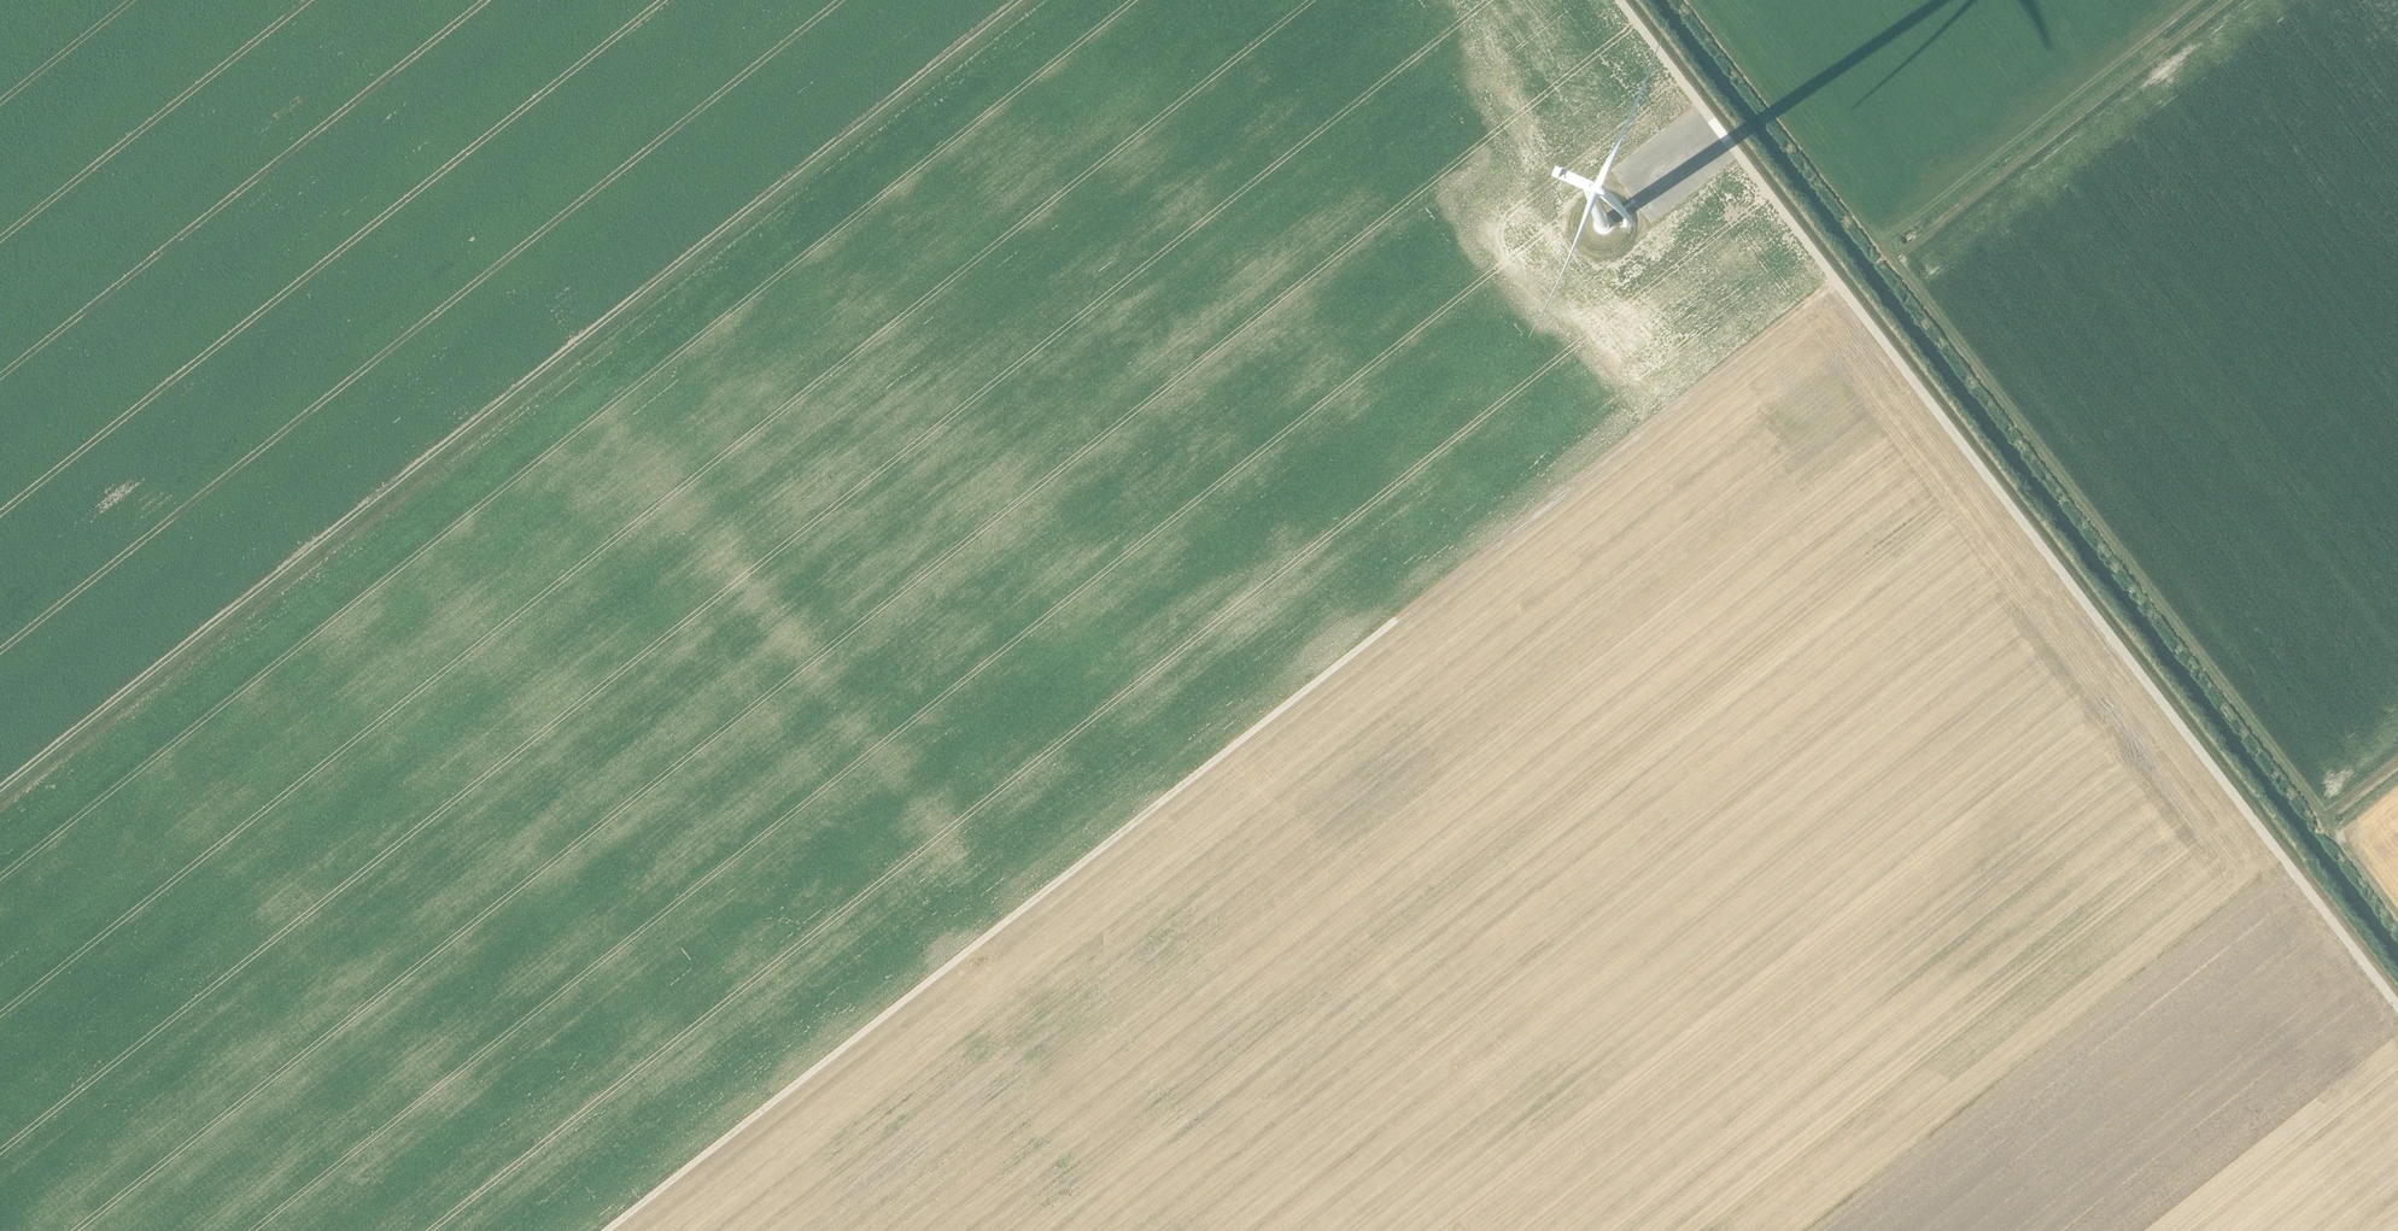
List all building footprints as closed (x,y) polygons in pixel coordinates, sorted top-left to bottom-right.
[(1611,226),(1611,224),(1611,223),(1610,222),(1610,221),(1609,220),(1609,219),(1608,219),(1607,218),(1606,217),(1605,217),(1603,217),(1602,217),(1601,217),(1600,218),(1599,219),(1598,219),(1598,220),(1597,221),(1597,222),(1596,223),(1596,224),(1596,226),(1597,227),(1597,228),(1598,229),(1598,230),(1599,230),(1600,231),(1601,231),(1602,232),(1603,232),(1605,232),(1606,231),(1607,231),(1608,230),(1609,230),(1609,229),(1610,228),(1610,227),(1611,226)]
